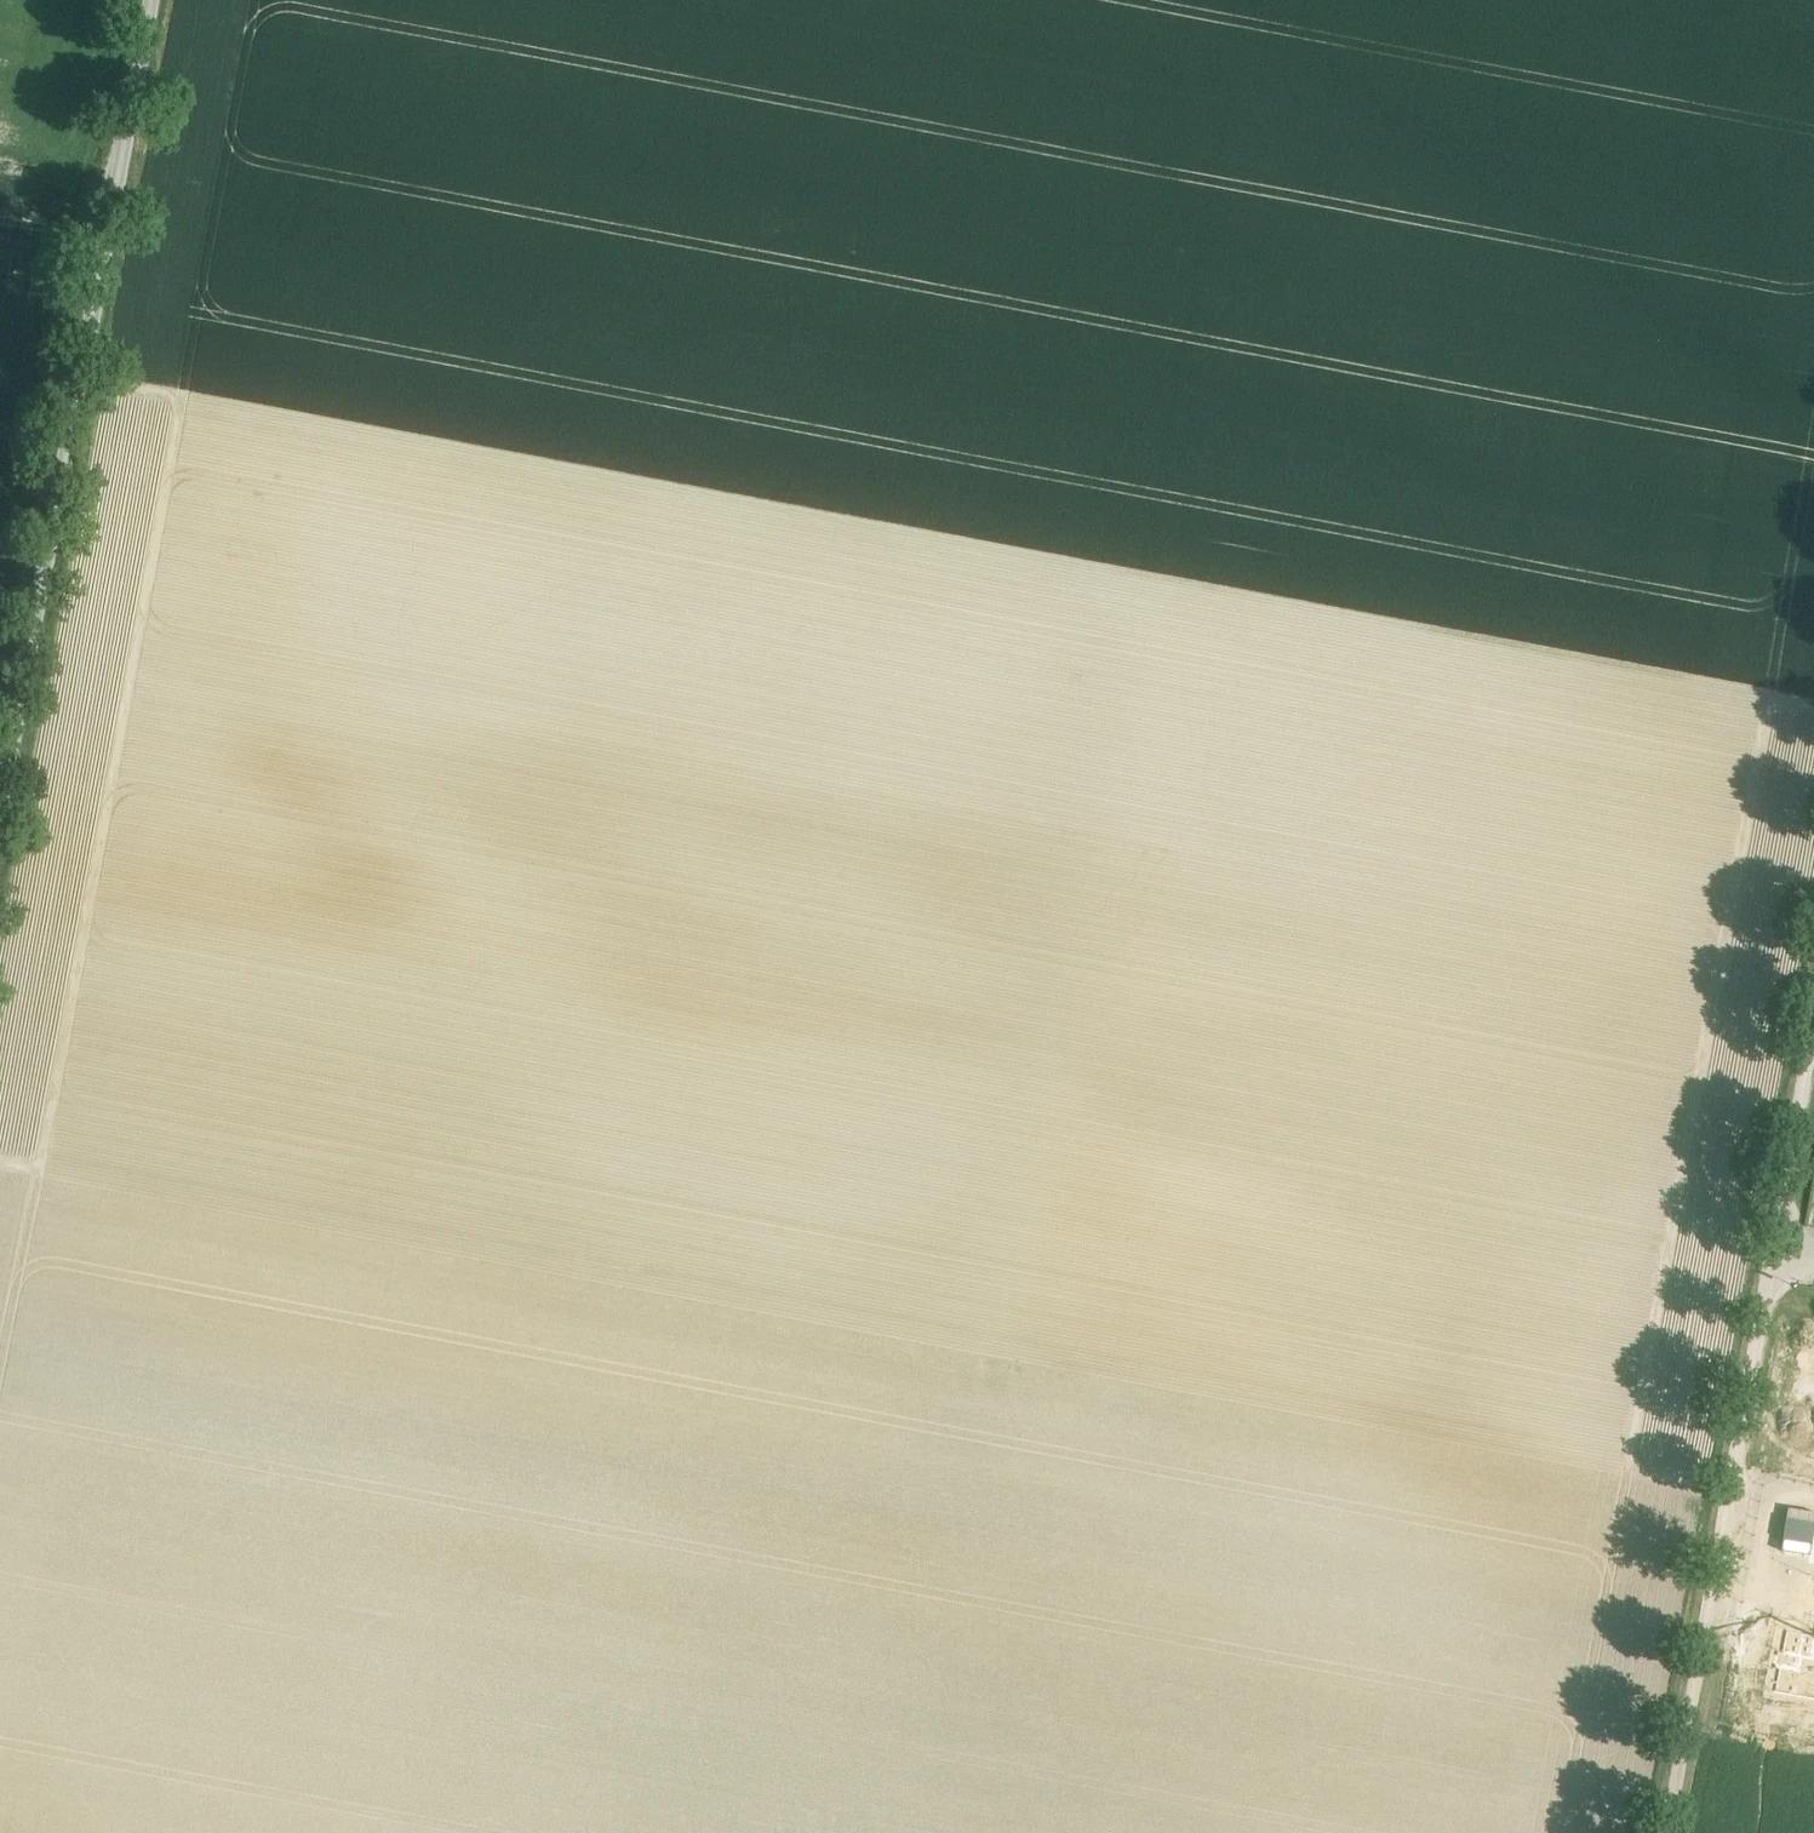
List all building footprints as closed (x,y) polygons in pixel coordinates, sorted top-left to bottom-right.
[(1797,1544),(1793,1566),(1788,1565),(1784,1584),(1789,1585),(1785,1607),(1813,1612),(1813,1547),(1797,1544)]
